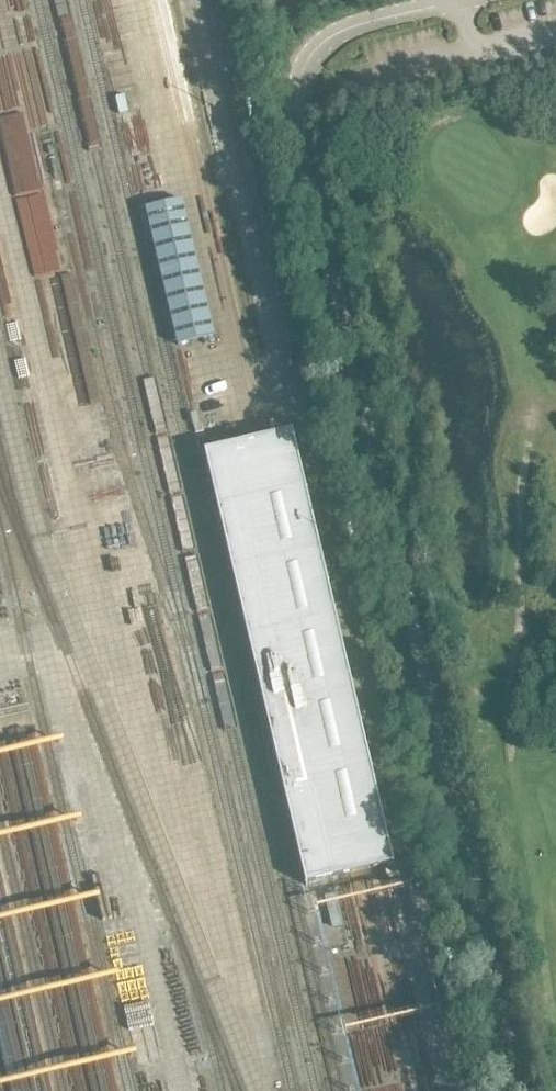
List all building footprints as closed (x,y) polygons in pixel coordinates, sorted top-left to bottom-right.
[(146,209),(178,345),(215,337),(183,200),(146,209)] [(207,452),(205,453),(307,885),(308,885),(308,883),(392,863),(393,865),(394,865),(293,432),(291,432),(292,434),(207,454),(207,452)]
